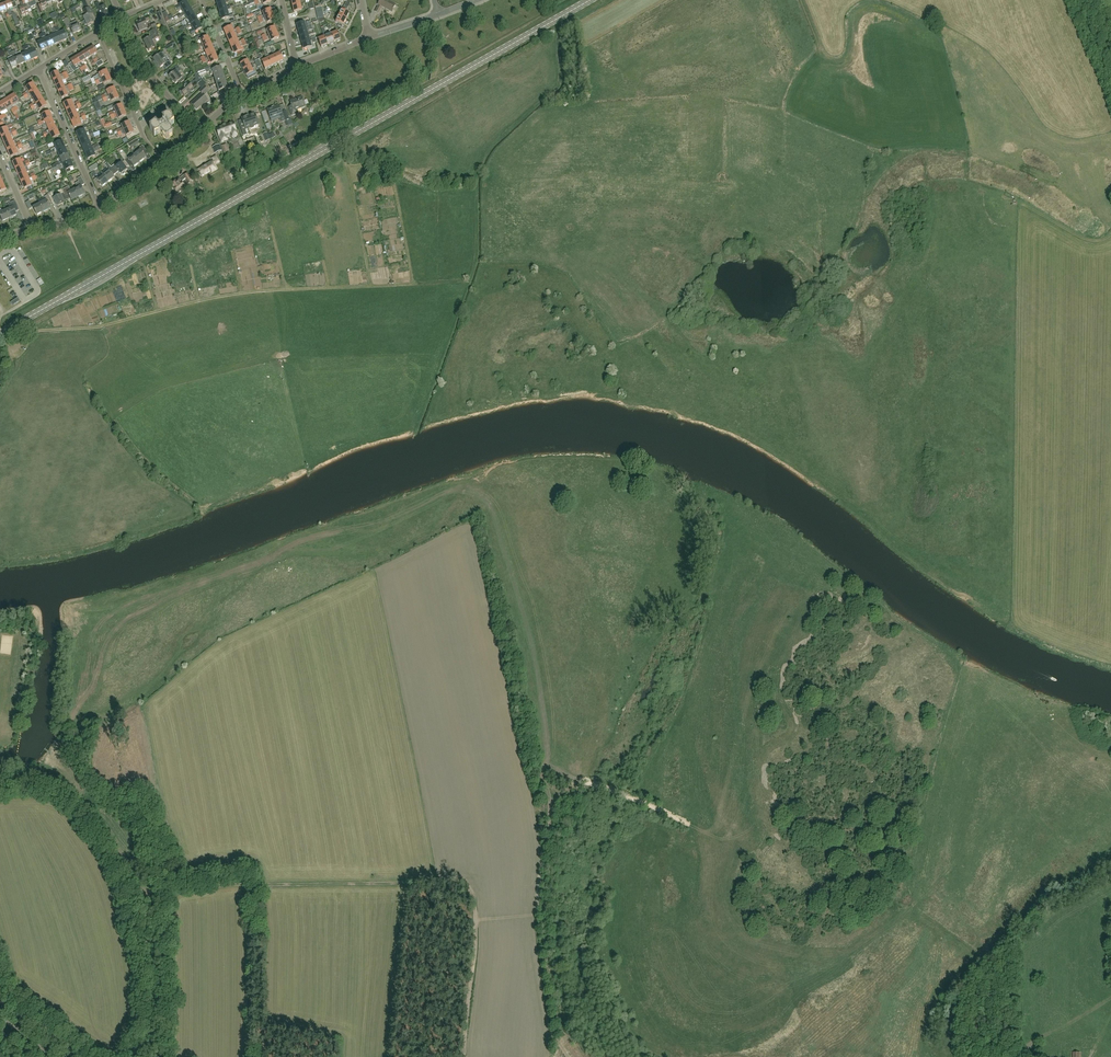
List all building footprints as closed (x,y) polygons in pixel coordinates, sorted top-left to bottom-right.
[(27,0),(21,0),(22,2),(20,2),(22,6),(19,7),(22,16),(29,13),(27,9),(30,7),(27,0)] [(343,8),(347,10),(352,0),(340,0),(339,1),(342,2),(343,0),(346,2),(344,6),(343,8)] [(378,14),(382,8),(392,13),(396,5),(386,0),(380,0),(378,5),(378,6),(375,12),(378,14)] [(11,13),(10,9),(13,8),(10,1),(4,4),(7,11),(8,14),(10,17),(12,16),(17,27),(20,25),(16,14),(11,13)] [(95,4),(97,10),(99,10),(102,17),(109,14),(105,5),(101,7),(99,2),(95,4)] [(182,9),(184,12),(184,13),(191,9),(186,2),(180,5),(180,6),(176,8),(178,11),(182,9)] [(218,5),(220,12),(227,10),(227,11),(235,8),(234,5),(226,7),(225,3),(218,5)] [(300,5),(293,7),(294,13),(302,12),(300,5)] [(347,10),(343,8),(341,7),(340,9),(341,10),(338,16),(346,20),(349,14),(346,12),(347,10)] [(186,15),(188,19),(194,15),(191,9),(184,13),(184,12),(177,16),(179,19),(186,15)] [(265,18),(273,15),(270,9),(263,13),(265,18)] [(227,10),(220,12),(222,20),(230,18),(229,18),(233,17),(232,14),(228,15),(227,11),(227,10)] [(91,25),(91,24),(94,23),(90,14),(90,15),(89,11),(85,13),(85,15),(83,16),(84,17),(83,17),(85,21),(83,22),(85,26),(87,25),(87,26),(88,26),(91,25)] [(198,22),(194,15),(188,19),(185,21),(187,24),(183,26),(185,30),(192,26),(191,25),(198,22)] [(275,20),(273,15),(265,18),(267,23),(275,20)] [(342,28),(346,20),(338,16),(335,22),(339,24),(338,26),(342,28)] [(136,24),(139,31),(148,27),(146,23),(150,21),(148,17),(140,21),(141,22),(136,24)] [(68,18),(66,19),(64,20),(63,20),(63,21),(63,20),(65,24),(67,30),(70,28),(73,34),(81,31),(77,21),(70,23),(68,18)] [(202,29),(198,22),(191,25),(192,26),(194,29),(190,32),(192,35),(196,32),(196,33),(202,29)] [(299,31),(306,29),(304,22),(297,25),(299,31)] [(267,31),(269,36),(277,33),(274,27),(267,31)] [(227,37),(234,34),(232,28),(224,31),(227,37)] [(322,29),(321,29),(323,34),(324,37),(328,45),(328,44),(330,43),(331,44),(333,43),(333,42),(334,42),(331,34),(330,31),(327,33),(326,31),(325,31),(324,28),(323,28),(322,29)] [(155,48),(152,41),(159,37),(158,34),(159,34),(156,29),(150,32),(152,37),(151,38),(144,41),(149,51),(155,48)] [(306,29),(299,31),(299,32),(300,37),(308,35),(306,29)] [(334,42),(337,41),(337,42),(340,41),(339,40),(340,39),(340,40),(341,40),(337,31),(331,34),(334,42)] [(57,35),(60,42),(61,42),(68,39),(64,32),(57,35)] [(269,36),(271,41),(279,38),(277,33),(269,36)] [(234,34),(227,37),(229,43),(237,39),(234,34)] [(51,37),(54,44),(60,42),(57,35),(51,37)] [(302,44),(310,41),(308,35),(300,37),(302,44)] [(45,40),(48,47),(54,44),(51,37),(45,40)] [(200,48),(203,46),(210,43),(208,37),(200,40),(202,43),(195,46),(197,49),(200,48)] [(327,44),(327,45),(328,45),(324,37),(318,39),(321,47),(324,46),(324,47),(327,46),(327,45),(327,44)] [(239,45),(237,39),(229,43),(232,48),(239,45)] [(41,51),(48,48),(48,47),(45,40),(38,43),(41,51)] [(312,48),(310,41),(302,44),(304,50),(312,48)] [(174,42),(165,48),(166,51),(176,45),(174,42)] [(239,45),(232,48),(234,54),(242,51),(240,48),(247,45),(246,42),(242,44),(239,45)] [(203,46),(206,52),(213,49),(210,43),(203,46)] [(179,46),(183,51),(184,53),(187,51),(185,49),(184,49),(181,45),(181,44),(179,45),(179,46)] [(27,50),(28,53),(31,60),(38,57),(35,50),(31,51),(28,45),(25,47),(27,50)] [(97,49),(101,55),(106,53),(102,46),(97,49)] [(97,53),(93,47),(87,50),(95,64),(96,63),(98,67),(104,64),(101,60),(98,62),(94,55),(97,53)] [(208,58),(216,55),(213,49),(206,52),(207,55),(204,56),(201,58),(202,61),(206,60),(208,58)] [(95,64),(87,50),(82,54),(86,60),(89,58),(93,65),(95,64)] [(18,66),(24,63),(21,56),(20,52),(17,54),(16,51),(12,52),(14,56),(15,58),(18,66)] [(166,54),(164,51),(154,59),(160,68),(168,63),(165,59),(166,58),(164,56),(166,54)] [(264,52),(267,59),(271,67),(272,67),(271,66),(274,65),(275,66),(277,65),(277,64),(277,63),(278,64),(274,56),(270,58),(267,51),(264,52)] [(280,53),(274,56),(278,64),(278,63),(280,62),(281,63),(284,62),(283,61),(284,61),(280,52),(280,53)] [(21,56),(24,63),(31,60),(28,53),(21,56)] [(86,60),(82,54),(76,57),(84,70),(87,68),(85,65),(83,66),(81,63),(86,60)] [(218,61),(216,55),(208,58),(211,64),(218,61)] [(84,70),(76,57),(70,61),(74,67),(77,65),(81,72),(84,70)] [(12,69),(18,66),(15,58),(8,61),(12,69)] [(271,67),(267,59),(262,62),(261,61),(265,70),(265,69),(268,68),(268,69),(271,68),(271,67),(271,66),(271,67)] [(241,64),(244,70),(251,66),(248,60),(241,64)] [(251,66),(244,70),(246,76),(247,75),(249,79),(257,75),(255,71),(253,72),(252,69),(254,69),(254,68),(253,65),(251,66)] [(184,80),(179,73),(181,71),(178,66),(172,70),(174,73),(169,76),(175,84),(178,82),(179,84),(184,80)] [(214,74),(215,77),(220,76),(223,75),(221,68),(210,71),(211,75),(214,74)] [(101,79),(109,76),(107,71),(96,75),(97,76),(93,78),(95,82),(99,81),(101,79)] [(68,75),(66,72),(59,75),(58,72),(51,75),(53,81),(68,75)] [(68,75),(53,81),(56,87),(63,84),(62,81),(69,78),(68,75)] [(226,82),(223,75),(220,76),(215,77),(217,85),(220,84),(226,82)] [(111,81),(109,76),(101,79),(104,85),(111,81)] [(183,94),(185,96),(190,92),(194,89),(189,82),(180,91),(181,92),(180,92),(182,95),(183,94)] [(220,84),(217,85),(219,91),(228,89),(226,82),(220,84)] [(25,93),(22,95),(24,97),(30,94),(36,89),(33,84),(26,88),(28,91),(25,92),(25,93)] [(63,84),(56,87),(59,93),(66,90),(68,89),(73,87),(72,84),(65,87),(63,84)] [(205,87),(202,89),(199,92),(202,94),(192,104),(197,110),(202,105),(203,105),(208,101),(207,100),(204,97),(209,92),(205,87)] [(107,91),(109,96),(117,93),(114,88),(107,91)] [(33,99),(40,95),(36,89),(30,94),(24,97),(25,99),(31,96),(33,99)] [(69,96),(66,90),(59,93),(61,99),(69,96)] [(119,98),(117,93),(109,97),(111,102),(119,98)] [(19,102),(14,95),(8,99),(12,106),(14,109),(16,112),(18,110),(15,104),(19,102)] [(43,100),(40,95),(33,99),(37,104),(37,105),(43,100)] [(298,113),(297,110),(305,106),(302,97),(290,101),(292,106),(289,107),(292,116),(298,113)] [(2,103),(6,110),(12,106),(8,99),(8,100),(2,103)] [(37,105),(34,106),(31,108),(32,111),(38,107),(40,110),(47,106),(43,100),(37,105)] [(66,110),(74,107),(71,101),(64,104),(66,110)] [(189,101),(183,106),(186,109),(192,105),(189,101)] [(109,113),(110,117),(124,110),(122,105),(114,108),(115,110),(109,113)] [(272,108),(267,110),(272,122),(280,119),(281,119),(284,118),(286,121),(289,119),(286,111),(281,112),(279,106),(272,108)] [(69,116),(77,113),(74,107),(66,110),(69,116)] [(111,119),(118,116),(119,119),(127,115),(124,110),(110,117),(111,119)] [(42,115),(45,122),(52,118),(49,112),(42,115)] [(69,116),(72,122),(79,119),(77,113),(69,116)] [(243,120),(239,121),(244,136),(247,135),(245,130),(246,129),(250,128),(251,129),(254,128),(254,126),(258,125),(255,115),(242,119),(243,120)] [(79,119),(72,122),(74,128),(82,125),(80,122),(87,119),(86,116),(82,118),(79,119)] [(156,124),(150,129),(155,136),(160,133),(166,140),(173,135),(172,133),(171,130),(169,127),(175,123),(172,120),(170,116),(162,119),(156,124)] [(47,127),(55,124),(52,118),(45,122),(42,123),(39,124),(40,126),(46,124),(47,127)] [(124,130),(124,131),(132,127),(130,122),(122,125),(124,130)] [(219,127),(216,128),(218,134),(221,142),(226,141),(224,136),(226,135),(225,134),(231,132),(233,136),(237,134),(233,122),(219,127)] [(57,130),(55,124),(47,127),(50,134),(57,130)] [(118,133),(119,136),(126,133),(127,136),(134,132),(132,127),(124,131),(124,130),(121,132),(118,133)] [(13,134),(12,134),(16,132),(15,129),(8,132),(7,128),(0,131),(0,133),(2,138),(3,138),(10,135),(13,134)] [(50,134),(47,135),(43,136),(45,139),(51,136),(52,140),(60,136),(57,130),(50,134)] [(88,133),(86,134),(84,130),(77,133),(80,140),(93,134),(92,131),(88,132),(88,133)] [(80,140),(83,147),(90,143),(88,139),(95,137),(93,134),(80,140)] [(6,144),(13,141),(10,135),(3,138),(6,144)] [(136,140),(129,145),(131,148),(133,147),(138,144),(136,140)] [(233,141),(235,148),(241,147),(240,140),(233,141)] [(15,147),(13,141),(6,144),(9,150),(8,150),(8,151),(15,147)] [(58,151),(65,148),(62,141),(55,144),(58,151)] [(90,143),(83,147),(86,153),(85,153),(93,150),(90,143)] [(213,147),(215,154),(222,151),(219,144),(213,147)] [(221,146),(225,155),(230,153),(227,144),(221,146)] [(138,153),(135,155),(140,162),(147,157),(144,154),(147,152),(143,146),(137,151),(138,153)] [(11,157),(18,154),(15,147),(8,151),(11,157)] [(100,150),(99,147),(95,149),(93,150),(85,153),(88,160),(96,157),(94,153),(100,150)] [(68,154),(65,148),(58,151),(61,157),(68,154)] [(134,167),(140,162),(135,155),(133,153),(127,157),(123,152),(120,155),(125,161),(129,166),(132,164),(134,167)] [(63,164),(70,160),(68,154),(61,157),(62,161),(60,162),(59,162),(56,164),(57,166),(60,165),(63,164)] [(216,165),(220,163),(216,157),(213,158),(214,161),(212,162),(199,170),(203,176),(211,171),(212,173),(217,170),(214,165),(216,164),(216,165)] [(17,169),(30,163),(28,160),(25,162),(22,163),(21,159),(13,163),(16,169),(17,169)] [(71,169),(74,167),(71,160),(70,160),(63,164),(60,165),(57,166),(58,170),(65,167),(66,170),(67,170),(68,173),(72,171),(71,169)] [(126,168),(129,166),(125,161),(122,163),(116,167),(114,165),(111,167),(116,174),(119,172),(121,175),(121,174),(123,175),(125,173),(124,172),(127,170),(126,168)] [(101,173),(108,182),(114,178),(113,176),(116,174),(111,167),(107,162),(104,165),(107,168),(101,172),(101,173)] [(31,166),(30,163),(17,169),(20,175),(27,172),(25,169),(31,166)] [(22,182),(35,176),(34,173),(31,175),(28,176),(27,172),(20,175),(22,181),(22,182)] [(97,180),(100,184),(102,187),(108,182),(101,173),(95,177),(97,180)] [(171,185),(175,190),(174,191),(176,193),(177,193),(181,190),(182,191),(186,187),(182,182),(186,179),(189,183),(193,181),(187,173),(183,175),(184,176),(179,179),(179,178),(171,185)] [(35,176),(22,182),(25,189),(32,185),(31,181),(33,180),(33,181),(37,180),(35,176)] [(82,186),(85,184),(82,177),(78,179),(79,182),(75,184),(78,188),(75,190),(78,197),(85,194),(82,186)] [(64,194),(67,200),(70,198),(72,201),(78,197),(75,190),(68,193),(67,192),(64,194)] [(48,195),(53,205),(56,203),(58,206),(65,203),(64,201),(67,200),(64,194),(61,195),(55,198),(52,193),(48,195)] [(40,204),(44,211),(51,208),(50,206),(53,205),(48,195),(44,197),(46,200),(40,204)] [(44,211),(40,204),(33,207),(37,215),(44,211)] [(6,210),(9,219),(16,216),(13,207),(6,210)] [(9,219),(6,210),(0,213),(0,219),(1,218),(3,221),(9,219)]
